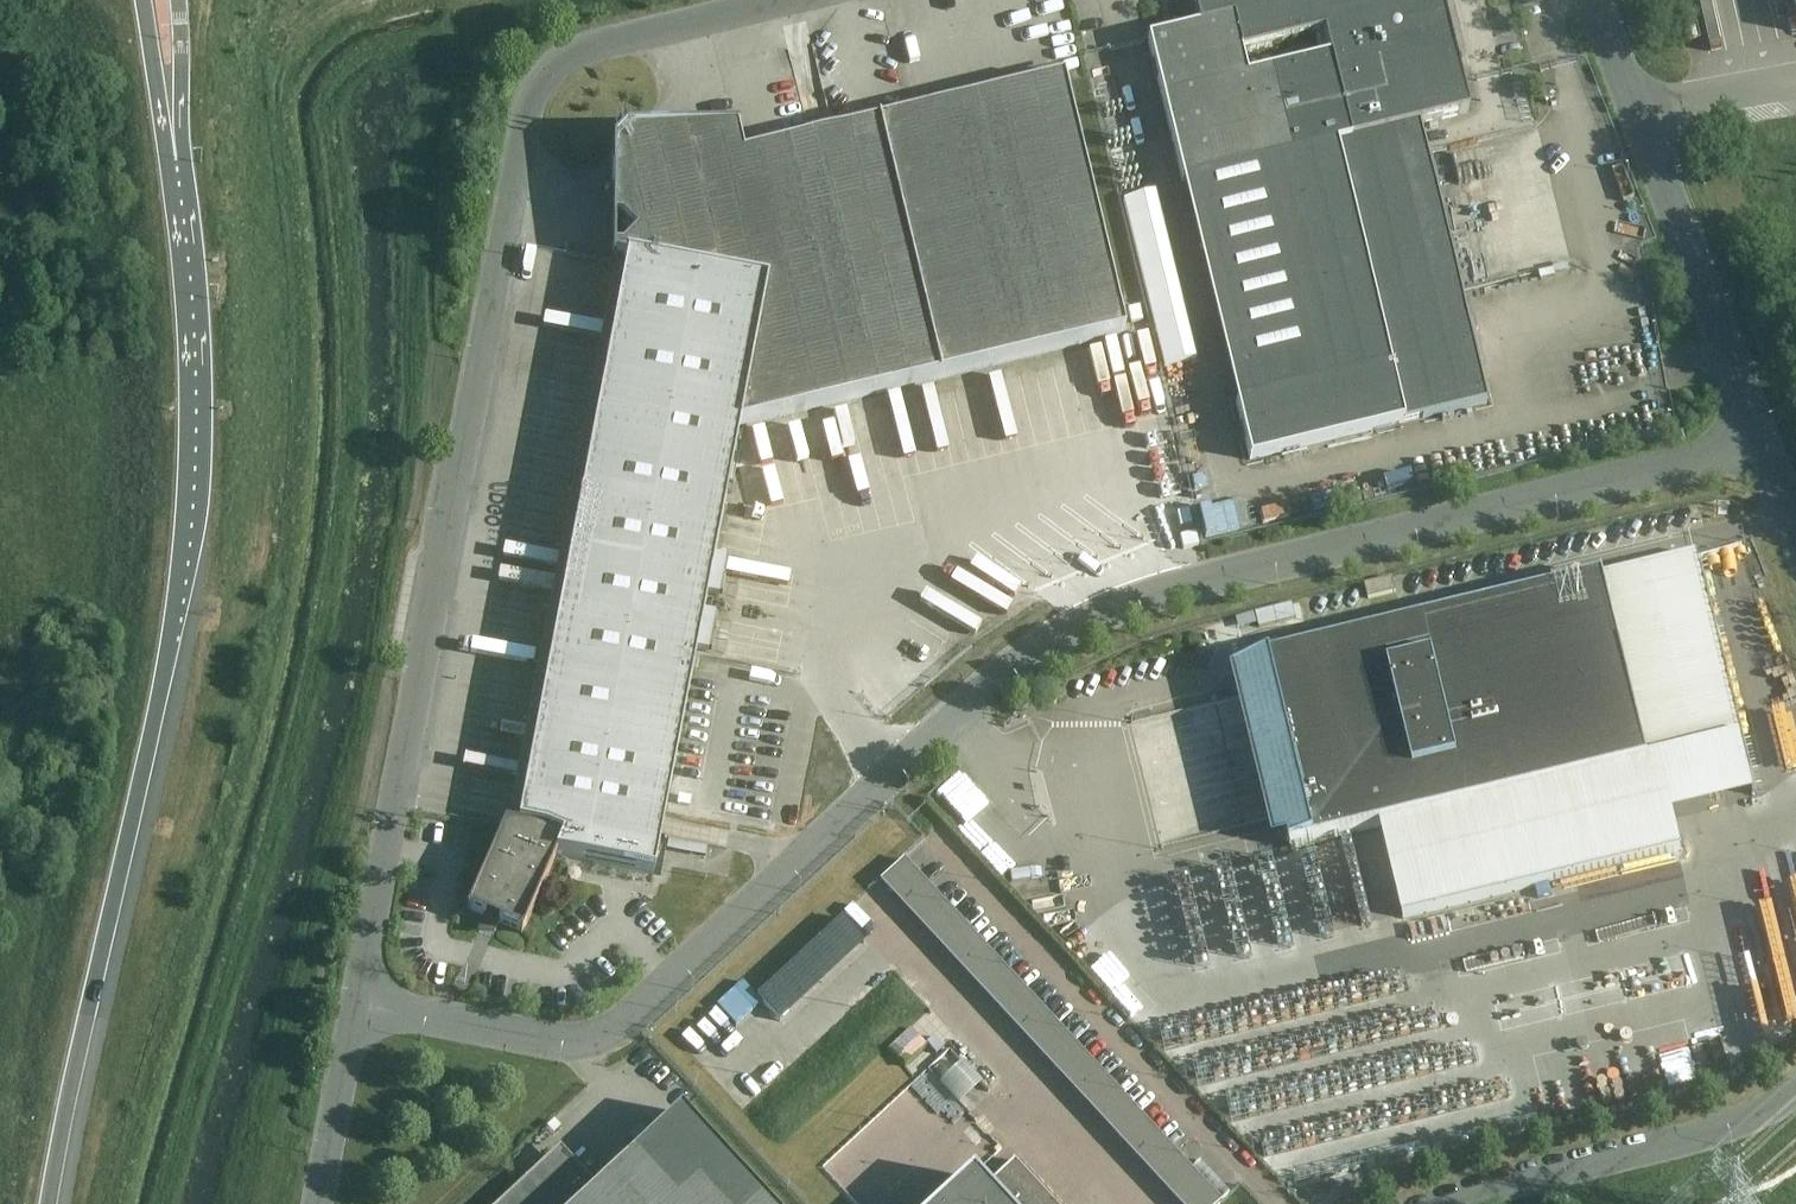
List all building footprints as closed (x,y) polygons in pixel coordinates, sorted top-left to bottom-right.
[(1034,16),(1069,6),(1067,0),(1045,0),(1030,4),(1034,16)] [(1193,2),(1199,28),(1148,40),(1183,184),(1197,180),(1250,400),(1236,403),(1250,461),(1487,403),(1420,125),(1468,113),(1441,0),(1199,0),(1193,2)] [(1093,27),(1107,26),(1106,7),(1092,9),(1093,27)] [(1070,8),(1040,18),(1046,37),(1076,26),(1070,8)] [(518,826),(507,824),(506,823),(468,911),(523,935),(556,856),(654,875),(740,428),(1124,335),(1063,81),(743,158),(737,132),(739,132),(739,130),(625,135),(612,148),(612,262),(614,262),(614,260),(626,263),(518,826)] [(1158,206),(1130,214),(1137,238),(1166,230),(1158,206)] [(1514,242),(1481,244),(1482,257),(1514,255),(1514,242)] [(1160,243),(1145,246),(1149,263),(1164,260),(1160,243)] [(1149,272),(1156,322),(1183,318),(1176,268),(1149,272)] [(1145,472),(1180,463),(1175,444),(1141,453),(1145,472)] [(1649,762),(1604,576),(1247,663),(1292,849),(1649,762)] [(1396,592),(1393,579),(1365,585),(1368,599),(1396,592)] [(1282,606),(1256,612),(1262,635),(1288,629),(1282,606)] [(524,622),(544,623),(544,610),(525,610),(524,622)] [(519,645),(515,659),(535,664),(538,650),(519,645)] [(1225,710),(1141,729),(1167,843),(1263,821),(1252,773),(1240,776),(1225,710)] [(852,919),(871,930),(877,919),(858,908),(852,919)] [(1438,935),(1449,934),(1447,914),(1429,915),(1433,968),(1454,967),(1453,943),(1439,943),(1438,935)] [(898,1049),(921,1030),(913,1020),(889,1039),(898,1049)] [(916,1074),(931,1065),(923,1051),(931,1046),(924,1034),(901,1046),(916,1074)] [(938,1063),(960,1095),(981,1080),(959,1048),(938,1063)] [(681,1113),(593,1194),(560,1158),(511,1203),(766,1203),(681,1113)] [(943,1203),(1054,1203),(1014,1161),(983,1190),(971,1178),(943,1203)]
